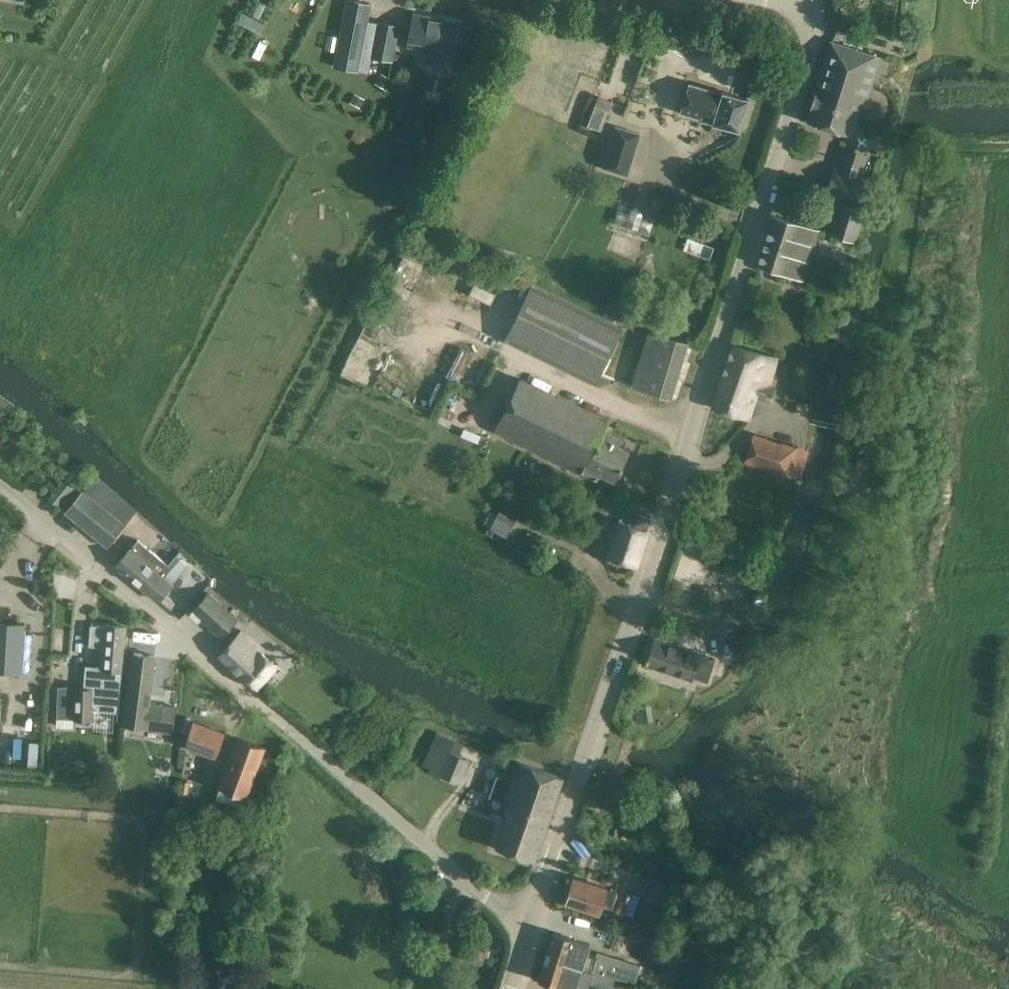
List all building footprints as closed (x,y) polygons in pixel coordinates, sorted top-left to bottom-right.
[(414,13),(407,47),(433,51),(432,56),(435,62),(445,64),(451,60),(454,48),(459,21),(414,13)] [(259,28),(261,21),(240,15),(238,22),(259,28)] [(368,22),(361,60),(376,63),(376,59),(391,62),(400,26),(384,22),(383,26),(368,22)] [(328,34),(325,49),(336,51),(338,36),(328,34)] [(807,121),(837,130),(851,135),(862,101),(867,103),(881,58),(831,42),(818,86),(816,86),(808,112),(809,113),(807,121)] [(382,73),(376,84),(389,91),(394,80),(382,73)] [(691,84),(682,111),(711,119),(710,122),(720,125),(739,131),(748,99),(722,91),(722,93),(691,84)] [(354,92),(349,102),(360,107),(365,98),(354,92)] [(583,124),(599,130),(610,99),(595,93),(583,124)] [(641,133),(616,126),(603,168),(627,175),(641,133)] [(601,135),(592,136),(593,145),(602,144),(601,135)] [(830,192),(853,199),(861,175),(857,174),(863,155),(847,150),(841,170),(837,169),(830,192)] [(840,200),(835,216),(830,233),(855,241),(866,209),(840,200)] [(618,210),(614,222),(650,233),(654,220),(642,217),(643,215),(643,211),(641,208),(638,207),(635,206),(632,208),(630,211),(629,213),(618,210)] [(819,229),(790,221),(771,215),(756,263),(803,278),(819,229)] [(532,283),(514,321),(505,339),(596,383),(605,365),(622,326),(532,283)] [(688,341),(650,330),(633,387),(671,399),(688,341)] [(479,341),(470,354),(463,349),(451,366),(471,380),(492,350),(479,341)] [(733,344),(712,406),(748,419),(755,397),(770,402),(774,388),(773,388),(774,383),(770,381),(777,359),(733,344)] [(600,473),(615,480),(629,452),(619,447),(622,440),(604,430),(608,422),(556,397),(521,379),(496,428),(597,479),(600,473)] [(808,416),(811,404),(798,401),(796,414),(808,416)] [(744,460),(785,473),(795,445),(753,431),(744,460)] [(856,470),(871,471),(873,457),(858,455),(856,470)] [(60,507),(84,479),(86,477),(69,461),(57,476),(63,482),(49,498),(60,507)] [(83,489),(77,496),(65,512),(107,546),(126,524),(83,489)] [(505,501),(487,532),(498,540),(501,534),(507,537),(516,519),(513,517),(518,508),(505,501)] [(595,553),(637,567),(648,531),(647,530),(651,518),(640,514),(638,525),(620,520),(618,524),(603,520),(595,553)] [(152,547),(164,557),(176,544),(163,533),(152,547)] [(129,549),(116,565),(159,600),(171,585),(160,575),(170,564),(139,538),(129,549)] [(708,543),(703,562),(723,567),(728,549),(708,543)] [(743,553),(738,572),(754,577),(760,558),(743,553)] [(192,610),(211,627),(220,635),(234,620),(206,595),(192,610)] [(21,675),(23,644),(24,624),(0,623),(0,673),(21,675)] [(87,669),(86,686),(96,686),(95,710),(119,711),(122,669),(124,646),(126,626),(105,624),(105,626),(95,625),(93,645),(103,646),(102,665),(95,665),(95,669),(87,669)] [(233,640),(222,652),(220,655),(257,687),(277,665),(260,650),(258,652),(237,635),(233,640)] [(700,653),(674,644),(655,638),(646,665),(691,680),(692,677),(708,682),(715,659),(700,654),(700,653)] [(134,653),(131,673),(128,700),(127,700),(124,724),(145,726),(144,728),(160,730),(161,725),(164,705),(149,703),(155,656),(134,653)] [(57,719),(74,720),(95,721),(96,686),(75,686),(75,688),(58,687),(57,719)] [(670,697),(667,707),(678,711),(682,701),(670,697)] [(651,704),(634,707),(637,724),(654,721),(651,704)] [(193,721),(186,740),(184,745),(216,757),(225,733),(193,721)] [(432,744),(431,746),(423,765),(431,768),(430,770),(459,783),(469,760),(458,754),(463,743),(437,732),(432,744)] [(238,738),(224,775),(220,787),(246,797),(264,748),(238,738)] [(0,739),(0,761),(10,761),(11,740),(0,739)] [(497,848),(533,860),(534,861),(564,777),(519,762),(512,781),(498,776),(491,796),(512,803),(497,848)] [(182,780),(178,802),(185,803),(187,793),(188,793),(190,781),(182,780)] [(419,874),(408,879),(416,894),(427,889),(419,874)] [(617,891),(606,887),(574,877),(566,902),(594,911),(598,901),(612,906),(617,891)] [(667,923),(676,884),(652,878),(642,916),(667,923)] [(614,924),(599,920),(594,918),(591,927),(597,929),(611,933),(614,924)] [(553,933),(546,956),(617,978),(635,983),(636,981),(637,977),(641,965),(622,959),(600,952),(599,957),(590,954),(593,944),(584,942),(572,938),(553,933)] [(656,951),(654,957),(659,962),(665,960),(667,954),(662,950),(656,951)] [(546,956),(539,980),(568,988),(575,988),(577,982),(590,986),(591,984),(603,987),(602,988),(613,988),(617,978),(546,956)]
